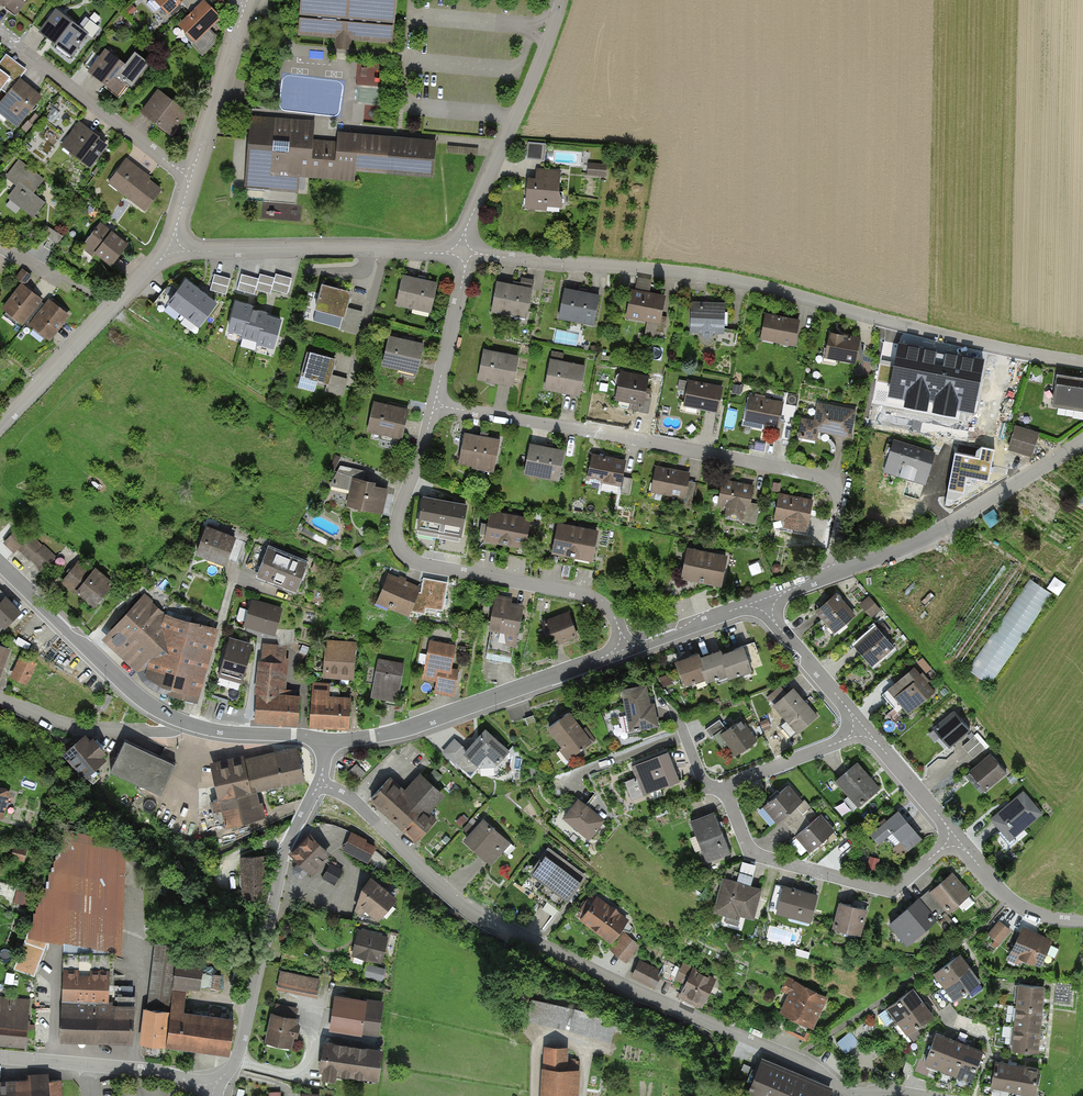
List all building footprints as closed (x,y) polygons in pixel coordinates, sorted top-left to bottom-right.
[(14,18),(28,0),(0,0),(0,7),(14,18)] [(148,1),(166,19),(185,0),(149,0),(148,1)] [(300,6),(298,34),(335,37),(334,47),(352,49),(352,39),(392,42),(395,0),(301,0),(300,6)] [(220,20),(201,1),(175,27),(194,46),(220,20)] [(35,33),(69,60),(87,38),(54,10),(35,33)] [(86,74),(114,97),(132,75),(104,52),(86,74)] [(358,85),(384,84),(383,61),(357,62),(358,85)] [(17,82),(0,69),(0,91),(1,89),(7,94),(17,82)] [(0,103),(0,112),(17,126),(40,97),(19,80),(17,82),(7,94),(0,103)] [(252,82),(245,81),(244,97),(251,97),(252,82)] [(155,92),(137,114),(168,139),(186,117),(155,92)] [(265,111),(252,109),(246,185),(294,189),(298,189),(299,173),(354,178),(354,168),(432,174),(435,143),(339,135),(338,144),(312,142),(313,124),(265,120),(265,111)] [(108,148),(79,123),(59,147),(88,171),(108,148)] [(547,156),(547,142),(529,141),(529,156),(547,156)] [(449,145),(448,153),(478,155),(479,147),(449,145)] [(163,193),(126,161),(106,185),(142,217),(163,193)] [(607,176),(608,163),(590,161),(589,174),(607,176)] [(32,196),(43,182),(18,162),(4,179),(16,188),(6,201),(32,222),(45,207),(32,196)] [(555,192),(557,174),(536,171),(535,183),(527,182),(523,211),(546,214),(546,209),(559,211),(561,193),(555,192)] [(99,226),(80,249),(107,271),(125,248),(99,226)] [(241,274),(237,290),(254,294),(255,290),(270,294),(271,289),(287,294),(292,278),(276,273),(274,277),(260,274),(259,279),(241,274)] [(214,274),(210,290),(226,294),(230,279),(214,274)] [(437,286),(402,277),(393,308),(429,318),(437,286)] [(651,281),(638,279),(636,289),(648,292),(651,281)] [(201,293),(185,281),(169,303),(182,313),(178,319),(181,320),(185,315),(198,325),(215,303),(201,293)] [(496,282),(489,315),(525,323),(532,290),(496,282)] [(0,309),(0,313),(19,329),(40,303),(19,286),(0,309)] [(350,294),(320,286),(313,311),(342,319),(339,332),(357,337),(364,313),(346,308),(350,294)] [(599,296),(562,289),(556,322),(593,329),(599,296)] [(664,298),(630,292),(624,322),(658,328),(664,298)] [(47,300),(24,327),(46,345),(69,319),(47,300)] [(252,307),(236,303),(229,329),(244,333),(243,336),(258,340),(258,342),(273,347),(280,320),(265,316),(266,314),(251,310),(252,307)] [(723,304),(690,303),(690,337),(723,337),(723,304)] [(799,321),(765,315),(760,345),(794,351),(799,321)] [(826,334),(822,360),(854,365),(858,339),(826,334)] [(386,338),(379,367),(415,376),(422,347),(386,338)] [(901,347),(893,386),(910,389),(908,397),(955,406),(957,398),(975,402),(982,362),(901,347)] [(482,351),(476,382),(512,389),(518,358),(482,351)] [(334,363),(307,356),(301,380),(326,386),(323,396),(344,401),(348,383),(330,378),(334,363)] [(548,360),(542,391),(578,399),(584,368),(548,360)] [(863,360),(863,372),(872,373),(872,360),(863,360)] [(649,378),(619,374),(615,402),(644,407),(649,378)] [(1056,380),(1052,409),(1082,413),(1082,384),(1056,380)] [(721,388),(687,381),(681,409),(716,416),(721,388)] [(783,403),(748,397),(743,427),(778,433),(783,403)] [(406,411),(370,403),(363,437),(399,445),(406,411)] [(848,441),(855,412),(818,404),(814,422),(802,420),(797,442),(815,446),(817,434),(848,441)] [(1039,435),(1013,427),(1005,453),(1032,461),(1039,435)] [(455,468),(491,475),(498,441),(462,434),(455,468)] [(925,487),(934,456),(890,443),(880,474),(925,487)] [(564,453),(528,446),(522,478),(558,485),(564,453)] [(979,457),(954,452),(947,488),(963,491),(966,475),(988,479),(993,450),(981,447),(979,457)] [(623,462),(589,456),(584,486),(618,492),(623,462)] [(341,465),(340,471),(365,473),(366,467),(341,465)] [(689,473),(654,468),(649,495),(684,501),(689,473)] [(346,509),(380,517),(386,489),(352,481),(346,509)] [(748,514),(753,487),(721,481),(716,508),(748,514)] [(389,491),(387,508),(393,509),(395,492),(389,491)] [(807,529),(811,501),(777,496),(773,524),(807,529)] [(445,502),(424,498),(418,527),(435,530),(433,536),(438,537),(445,502)] [(460,535),(466,506),(445,502),(438,537),(443,538),(444,531),(460,535)] [(500,548),(506,518),(485,514),(479,544),(500,548)] [(527,522),(506,518),(500,548),(521,552),(527,522)] [(570,559),(575,529),(554,525),(549,555),(570,559)] [(222,568),(233,539),(204,528),(193,557),(222,568)] [(18,529),(5,541),(14,551),(18,546),(30,559),(31,557),(43,569),(55,557),(43,546),(42,547),(31,536),(28,538),(18,529)] [(595,532),(575,529),(570,559),(589,563),(595,532)] [(825,547),(827,533),(813,531),(811,545),(825,547)] [(304,564),(268,549),(259,574),(295,588),(304,564)] [(697,586),(703,555),(684,551),(677,582),(697,586)] [(725,559),(703,555),(697,586),(718,591),(725,559)] [(71,592),(89,570),(77,561),(59,583),(71,592)] [(89,570),(71,592),(90,608),(107,585),(89,570)] [(419,588),(386,574),(374,605),(407,618),(419,588)] [(1048,586),(1059,593),(1067,582),(1056,575),(1048,586)] [(994,683),(1051,589),(1028,576),(971,669),(994,683)] [(442,590),(427,588),(424,606),(440,608),(442,590)] [(872,616),(882,608),(870,593),(860,602),(872,616)] [(831,633),(853,616),(836,595),(814,612),(831,633)] [(153,653),(165,614),(144,596),(110,634),(142,665),(153,653)] [(489,619),(519,626),(524,602),(494,596),(489,619)] [(5,597),(3,599),(0,597),(0,621),(5,625),(19,611),(5,597)] [(193,700),(216,621),(174,597),(165,614),(153,653),(142,665),(149,671),(179,680),(176,696),(193,700)] [(281,609),(252,600),(245,623),(274,632),(281,609)] [(577,640),(568,613),(541,622),(550,649),(577,640)] [(514,644),(519,626),(489,619),(481,656),(502,661),(506,642),(514,644)] [(893,648),(874,627),(853,646),(872,667),(893,648)] [(754,639),(745,642),(754,668),(764,664),(754,639)] [(252,647),(228,640),(218,677),(243,684),(252,647)] [(355,644),(324,640),(319,679),(351,682),(355,644)] [(455,647),(429,642),(422,680),(436,683),(433,695),(454,699),(460,670),(451,668),(455,647)] [(10,649),(0,645),(0,673),(10,649)] [(742,646),(718,655),(726,680),(728,684),(752,675),(742,646)] [(717,653),(697,659),(705,682),(706,686),(726,680),(718,655),(717,653)] [(17,655),(7,678),(26,687),(36,664),(17,655)] [(696,656),(673,663),(681,689),(705,682),(697,659),(696,656)] [(370,700),(397,705),(405,665),(377,660),(370,700)] [(285,665),(256,661),(249,723),(296,729),(299,697),(282,695),(285,665)] [(934,692),(911,669),(885,693),(908,717),(934,692)] [(308,728),(346,732),(350,699),(328,697),(329,684),(313,682),(308,728)] [(647,706),(643,688),(619,693),(628,734),(657,728),(652,705),(647,706)] [(819,719),(791,690),(772,708),(799,737),(819,719)] [(971,733),(952,710),(929,730),(949,753),(971,733)] [(592,745),(569,714),(544,731),(568,763),(592,745)] [(756,744),(741,720),(719,735),(734,758),(756,744)] [(496,765),(508,751),(484,730),(465,752),(453,742),(443,754),(469,777),(487,757),(496,765)] [(964,744),(974,757),(990,744),(979,731),(964,744)] [(82,737),(65,751),(86,777),(105,762),(101,756),(104,753),(92,739),(87,743),(82,737)] [(121,743),(107,772),(157,797),(172,768),(121,743)] [(296,748),(275,753),(282,782),(303,777),(296,748)] [(275,753),(275,752),(213,767),(221,798),(214,800),(220,825),(261,815),(255,790),(282,783),(282,782),(275,753)] [(679,783),(667,753),(629,768),(634,780),(623,784),(631,802),(679,783)] [(966,773),(984,795),(1006,777),(988,755),(966,773)] [(879,790),(856,764),(834,783),(857,809),(879,790)] [(443,797),(417,774),(403,791),(387,777),(366,801),(415,843),(434,820),(428,815),(443,797)] [(801,803),(786,786),(761,809),(776,825),(801,803)] [(1010,843),(1043,815),(1022,791),(989,820),(1010,843)] [(605,824),(577,801),(560,821),(588,845),(605,824)] [(921,840),(896,809),(865,835),(876,848),(884,842),(898,859),(921,840)] [(728,856),(712,814),(688,823),(704,865),(728,856)] [(833,833),(820,817),(794,838),(807,854),(833,833)] [(510,846),(482,820),(460,843),(488,870),(510,846)] [(121,947),(126,842),(70,830),(28,931),(121,947)] [(351,834),(341,853),(368,867),(377,850),(366,845),(367,843),(351,834)] [(328,857),(305,837),(292,851),(302,860),(293,870),(293,876),(297,880),(303,879),(306,875),(309,877),(328,857)] [(25,858),(28,847),(15,843),(12,854),(25,858)] [(580,880),(545,854),(528,876),(564,902),(580,880)] [(263,857),(238,860),(242,905),(267,903),(263,857)] [(711,912),(751,923),(760,890),(750,887),(755,868),(740,863),(734,884),(719,880),(711,912)] [(343,873),(329,866),(321,880),(335,888),(343,873)] [(969,896),(951,875),(928,893),(946,915),(969,896)] [(396,901),(371,881),(352,905),(376,925),(396,901)] [(815,896),(780,886),(772,917),(807,926),(815,896)] [(628,922),(596,897),(577,920),(609,946),(628,922)] [(935,922),(917,900),(893,919),(911,941),(935,922)] [(866,912),(836,904),(828,934),(858,942),(866,912)] [(997,922),(985,937),(998,947),(1009,932),(997,922)] [(1053,942),(1020,927),(1006,955),(1039,971),(1053,942)] [(388,939),(357,931),(351,957),(382,964),(388,939)] [(28,934),(16,967),(33,974),(45,940),(28,934)] [(625,934),(611,951),(627,964),(640,947),(625,934)] [(177,946),(154,943),(147,1009),(145,1008),(142,1041),(164,1044),(168,1011),(169,1012),(177,946)] [(960,954),(935,972),(945,985),(969,968),(960,954)] [(205,961),(177,958),(174,986),(189,988),(202,989),(203,984),(214,985),(215,969),(205,968),(205,961)] [(662,973),(639,962),(631,978),(654,990),(662,973)] [(384,972),(366,967),(363,979),(381,983),(384,972)] [(969,968),(945,985),(955,999),(979,981),(969,968)] [(715,981),(691,969),(677,996),(701,1009),(715,981)] [(108,972),(64,970),(63,1004),(107,1006),(108,972)] [(318,982),(278,973),(274,991),(314,999),(318,982)] [(812,1032),(828,1000),(786,979),(779,993),(787,996),(777,1014),(812,1032)] [(1044,986),(1019,983),(1017,1005),(1041,1008),(1044,986)] [(116,1000),(134,1001),(135,985),(117,984),(116,1000)] [(231,1053),(235,1016),(187,1011),(189,988),(174,986),(172,1009),(168,1046),(231,1053)] [(913,988),(888,1006),(898,1019),(922,1001),(913,988)] [(0,997),(0,1048),(23,1052),(26,1032),(31,1002),(0,997)] [(378,1004),(332,997),(328,1020),(374,1028),(378,1004)] [(922,1001),(898,1019),(913,1041),(920,1035),(915,1027),(932,1015),(922,1001)] [(277,1002),(276,1009),(300,1014),(302,1006),(277,1002)] [(567,1010),(532,1002),(529,1019),(563,1027),(567,1010)] [(63,1004),(61,1039),(69,1040),(113,1041),(129,1042),(131,1007),(107,1006),(63,1004)] [(1041,1008),(1017,1005),(1015,1026),(1039,1029),(1041,1008)] [(290,1051),(296,1022),(269,1016),(262,1045),(290,1051)] [(1039,1029),(1015,1026),(1013,1048),(1037,1050),(1039,1029)] [(852,1029),(837,1040),(846,1051),(860,1040),(852,1029)] [(941,1068),(952,1039),(936,1033),(925,1062),(941,1068)] [(956,1073),(967,1045),(952,1039),(941,1068),(956,1073)] [(381,1050),(326,1042),(322,1069),(377,1077),(381,1050)] [(972,1079),(982,1051),(967,1045),(956,1073),(972,1079)] [(574,1061),(565,1060),(566,1048),(546,1047),(543,1095),(572,1095),(574,1061)] [(1017,1065),(995,1061),(991,1085),(1013,1089),(1017,1065)] [(761,1063),(747,1095),(804,1095),(810,1084),(761,1063)] [(1038,1069),(1017,1065),(1013,1089),(1034,1093),(1038,1069)] [(16,1082),(16,1095),(61,1095),(60,1080),(16,1082)] [(0,1083),(0,1095),(16,1095),(16,1082),(0,1083)]
